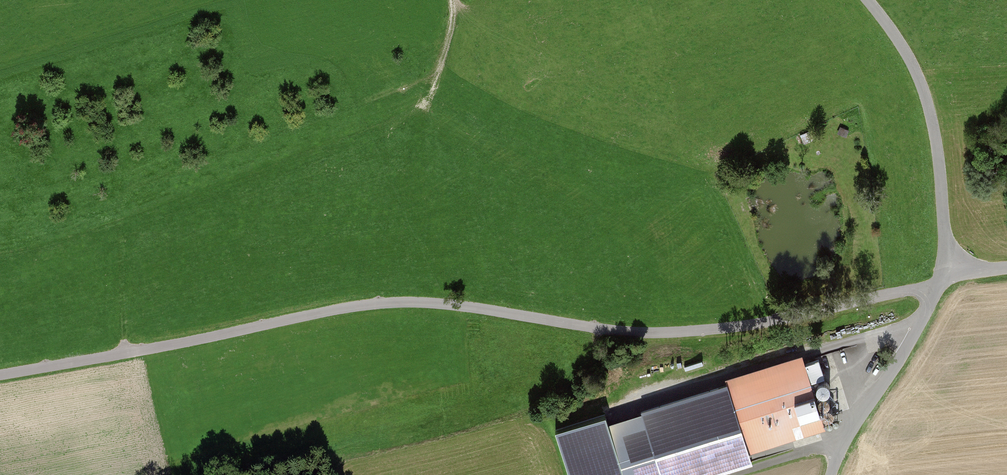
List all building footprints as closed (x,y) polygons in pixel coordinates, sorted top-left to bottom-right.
[(825,428),(800,354),(726,378),(727,382),(750,453),(825,428)] [(727,382),(641,410),(642,413),(656,455),(662,474),(717,474),(754,463),(750,453),(727,382)] [(656,455),(642,413),(608,424),(622,466),(656,455)] [(656,455),(622,466),(608,424),(605,415),(555,432),(569,474),(662,474),(656,455)]
